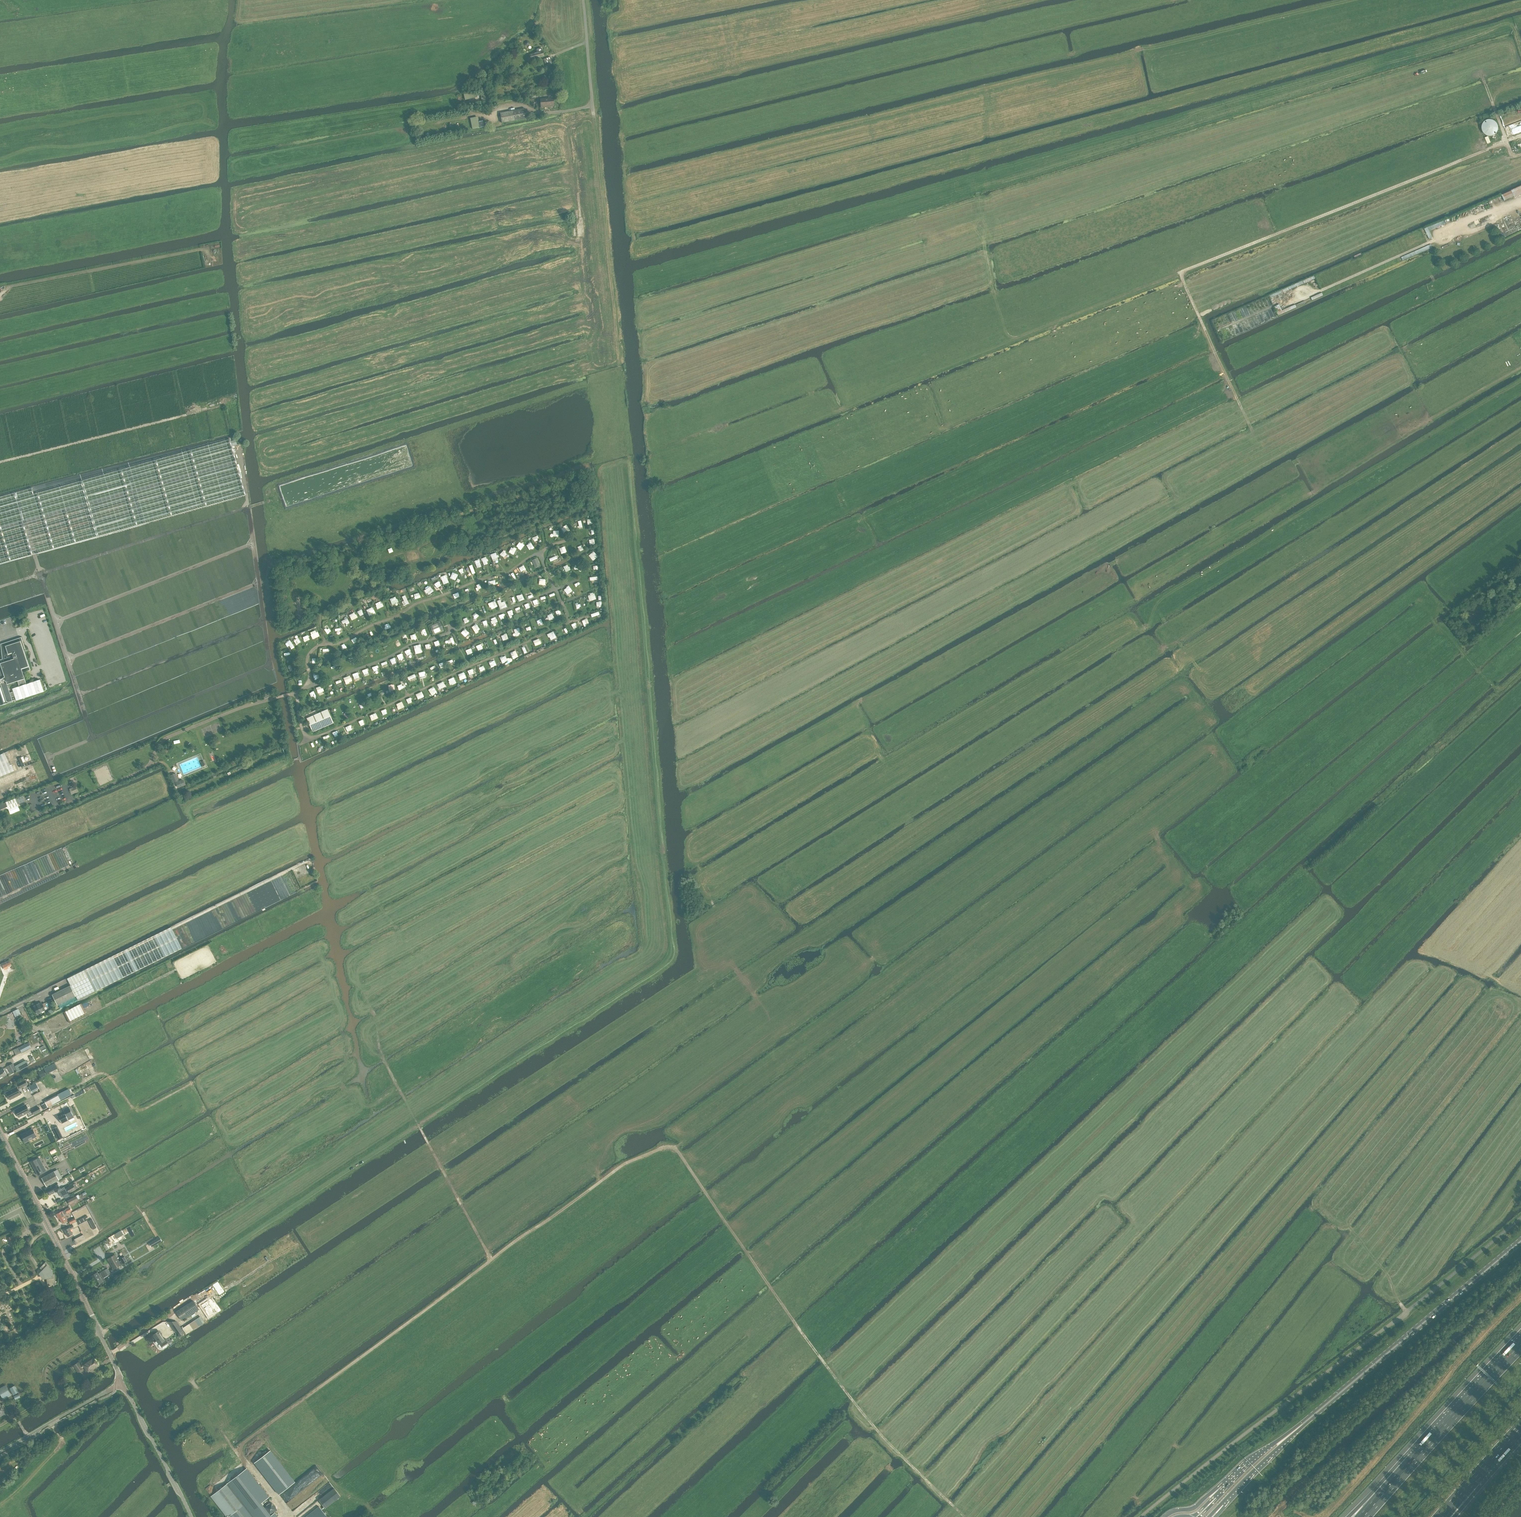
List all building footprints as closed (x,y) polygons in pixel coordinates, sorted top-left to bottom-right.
[(538,53),(529,55),(531,60),(544,56),(542,48),(537,49),(538,53)] [(550,57),(543,59),(545,63),(546,63),(547,65),(552,63),(550,57)] [(482,102),(488,101),(486,89),(479,91),(482,102)] [(465,100),(477,97),(475,91),(463,94),(465,100)] [(553,98),(540,99),(541,107),(554,106),(553,98)] [(526,112),(525,109),(500,113),(502,123),(514,121),(527,118),(530,117),(529,111),(526,112)] [(478,121),(478,117),(470,118),(472,129),(484,127),(483,120),(478,121)] [(1490,136),(1491,136),(1492,136),(1493,135),(1494,135),(1495,134),(1496,133),(1497,132),(1497,131),(1498,130),(1498,129),(1498,128),(1498,127),(1498,126),(1498,125),(1497,124),(1497,123),(1496,122),(1495,121),(1494,121),(1493,120),(1492,120),(1491,120),(1490,120),(1489,120),(1488,120),(1487,120),(1486,121),(1485,121),(1485,122),(1484,122),(1484,123),(1483,123),(1483,124),(1482,125),(1482,126),(1482,127),(1482,128),(1482,129),(1482,130),(1483,131),(1483,132),(1484,133),(1485,134),(1486,135),(1487,135),(1488,136),(1489,136),(1490,136)] [(1282,310),(1277,313),(1278,316),(1296,307),(1295,305),(1295,304),(1282,310)] [(236,462),(230,440),(34,495),(32,489),(0,498),(0,564),(39,553),(245,496),(236,462)] [(440,622),(430,626),(433,634),(443,630),(440,622)] [(13,702),(11,697),(15,696),(16,701),(44,692),(40,680),(26,684),(22,672),(28,670),(27,668),(28,666),(26,665),(25,664),(27,663),(23,651),(25,651),(21,638),(5,643),(5,644),(1,645),(2,647),(2,648),(3,649),(2,651),(3,652),(3,654),(8,658),(10,657),(11,660),(4,662),(3,659),(0,660),(0,706),(13,702)] [(312,732),(333,723),(327,709),(306,718),(312,732)] [(14,771),(7,752),(0,755),(0,777),(14,771)] [(185,785),(183,780),(178,782),(178,781),(176,781),(176,782),(176,783),(178,788),(185,785)] [(72,795),(78,792),(76,786),(69,789),(72,795)] [(18,806),(15,799),(0,805),(0,810),(7,807),(9,810),(18,806)] [(70,985),(52,995),(57,1005),(76,996),(77,1000),(181,949),(171,927),(67,979),(70,985)] [(8,968),(8,967),(11,965),(9,960),(2,963),(4,970),(8,968)] [(41,1002),(34,1006),(37,1014),(45,1010),(47,1009),(46,1007),(47,1007),(45,1003),(42,1004),(41,1002)] [(81,1003),(64,1012),(69,1023),(87,1014),(81,1003)] [(18,1009),(13,1011),(16,1017),(21,1014),(18,1009)] [(22,1052),(31,1047),(30,1046),(28,1043),(19,1048),(22,1052)] [(11,1074),(17,1071),(13,1063),(7,1066),(11,1074)] [(36,1083),(29,1087),(32,1093),(39,1088),(36,1083)] [(19,1086),(6,1092),(8,1095),(7,1097),(8,1099),(10,1099),(10,1100),(21,1094),(18,1089),(20,1088),(19,1086)] [(47,1108),(61,1100),(58,1094),(44,1102),(47,1108)] [(26,1105),(15,1110),(16,1111),(15,1112),(16,1114),(17,1114),(19,1117),(30,1112),(26,1105)] [(34,1115),(41,1111),(39,1106),(32,1110),(34,1115)] [(58,1116),(62,1124),(62,1123),(67,1121),(68,1121),(68,1120),(74,1117),(74,1118),(74,1117),(69,1107),(69,1108),(64,1110),(63,1110),(65,1113),(58,1116)] [(52,1129),(53,1129),(58,1140),(63,1137),(57,1126),(58,1126),(52,1129)] [(36,1137),(33,1129),(21,1135),(25,1143),(36,1137)] [(38,1175),(46,1171),(39,1158),(31,1162),(38,1175)] [(47,1187),(62,1178),(57,1170),(42,1178),(47,1187)] [(60,1187),(57,1183),(46,1189),(49,1194),(55,1191),(56,1193),(58,1192),(61,1197),(64,1195),(65,1197),(68,1195),(68,1194),(69,1192),(75,1189),(78,1188),(75,1183),(73,1185),(67,1188),(67,1189),(66,1190),(64,1187),(61,1189),(60,1187)] [(76,1196),(69,1200),(71,1204),(78,1200),(80,1198),(79,1195),(76,1196)] [(67,1213),(71,1211),(70,1208),(63,1211),(57,1214),(59,1219),(60,1218),(62,1223),(67,1220),(64,1214),(67,1213)] [(74,1239),(74,1240),(76,1243),(77,1244),(86,1239),(86,1238),(94,1234),(86,1218),(88,1217),(87,1216),(77,1221),(77,1222),(83,1235),(74,1239)] [(68,1237),(73,1234),(70,1229),(74,1228),(73,1225),(69,1227),(69,1228),(65,1230),(68,1237)] [(117,1238),(119,1241),(125,1237),(122,1231),(109,1238),(110,1241),(111,1242),(117,1238)] [(151,1242),(153,1245),(161,1241),(160,1237),(151,1242)] [(108,1259),(114,1269),(121,1265),(123,1264),(128,1261),(125,1256),(120,1259),(121,1260),(119,1262),(115,1255),(108,1259)] [(46,1262),(40,1268),(43,1271),(42,1271),(42,1272),(43,1271),(46,1278),(47,1278),(47,1286),(56,1285),(55,1274),(54,1274),(53,1273),(53,1272),(53,1271),(52,1271),(52,1270),(52,1269),(51,1269),(51,1268),(50,1267),(51,1267),(46,1262)] [(97,1272),(91,1276),(96,1286),(105,1281),(104,1278),(111,1274),(108,1268),(98,1274),(97,1272)] [(219,1283),(214,1287),(219,1294),(224,1291),(219,1283)] [(182,1320),(199,1309),(190,1297),(190,1296),(173,1307),(173,1308),(176,1312),(177,1312),(182,1320)] [(202,1303),(210,1315),(218,1310),(214,1303),(215,1303),(212,1297),(202,1303)] [(186,1334),(202,1324),(198,1318),(182,1328),(186,1334)] [(185,1333),(177,1321),(168,1322),(175,1333),(176,1332),(179,1336),(185,1333)] [(159,1331),(153,1335),(159,1344),(160,1344),(162,1348),(169,1343),(166,1339),(165,1340),(159,1331)] [(88,1373),(99,1365),(94,1357),(82,1365),(88,1373)] [(11,1395),(5,1385),(0,1388),(0,1393),(4,1399),(11,1395)] [(13,1395),(19,1392),(15,1385),(10,1388),(13,1395)] [(270,1450),(254,1463),(278,1494),(295,1481),(270,1450)] [(229,1482),(246,1503),(245,1504),(256,1516),(277,1516),(278,1516),(275,1513),(270,1516),(261,1503),(268,1497),(246,1469),(229,1482)] [(214,1494),(211,1496),(218,1505),(227,1516),(256,1516),(245,1504),(246,1503),(229,1482),(214,1494)] [(320,1499),(319,1500),(326,1508),(332,1504),(341,1496),(334,1488),(325,1495),(320,1499)] [(305,1516),(327,1516),(319,1506),(305,1516)]
